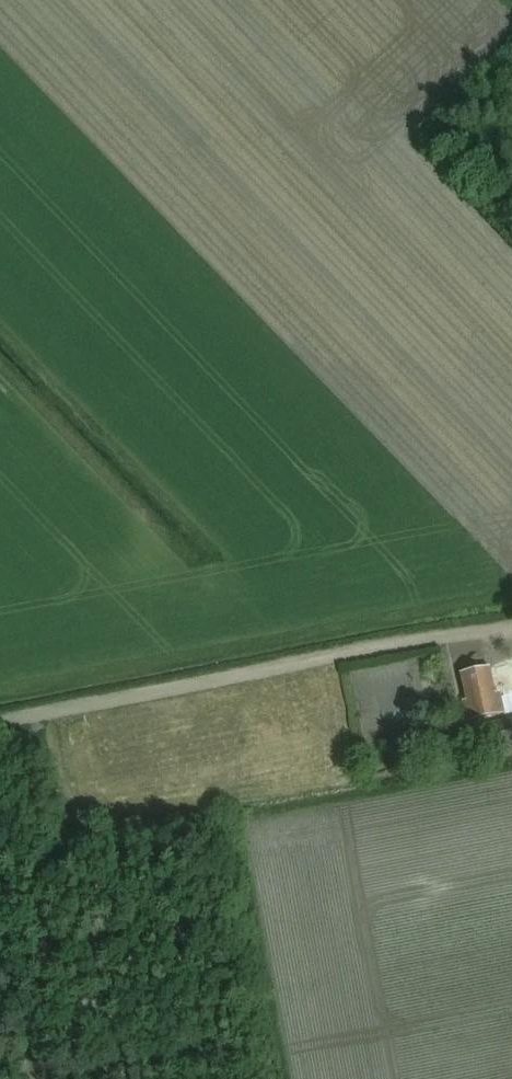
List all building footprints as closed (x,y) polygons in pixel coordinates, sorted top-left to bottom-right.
[(468,723),(504,715),(500,694),(496,695),(490,669),(461,675),(467,702),(463,703),(468,723)] [(491,725),(497,751),(511,747),(511,721),(491,725)]
